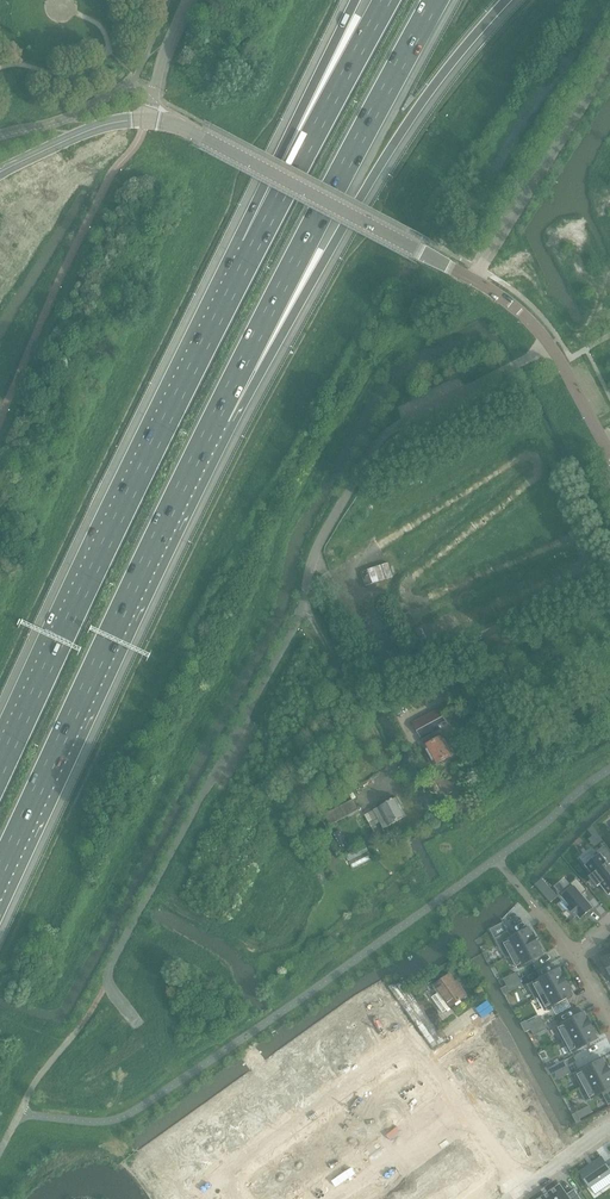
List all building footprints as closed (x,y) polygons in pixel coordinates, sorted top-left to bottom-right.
[(368,570),(361,572),(363,578),(366,586),(393,578),(389,563),(382,565),(368,569),(368,570)] [(402,601),(396,605),(403,617),(409,614),(402,601)] [(381,614),(363,622),(376,648),(394,639),(381,614)] [(442,729),(448,726),(439,709),(413,722),(431,755),(436,764),(453,755),(441,733),(443,732),(442,729)] [(407,817),(396,798),(374,810),(365,815),(372,826),(380,821),(384,829),(407,817)] [(353,800),(326,815),(331,825),(358,810),(353,800)] [(465,807),(461,801),(451,806),(455,812),(465,807)] [(592,826),(588,830),(593,836),(597,833),(593,827),(592,826)] [(605,846),(594,854),(597,858),(587,866),(594,875),(590,877),(598,887),(601,884),(609,894),(609,866),(609,865),(609,864),(609,853),(605,846)] [(581,918),(593,908),(582,895),(588,891),(577,878),(571,884),(571,885),(560,894),(570,906),(568,908),(576,917),(578,915),(581,918)] [(557,897),(542,879),(536,885),(551,902),(557,897)] [(506,958),(537,941),(530,928),(512,938),(508,932),(496,938),(506,958)] [(544,954),(537,941),(506,958),(511,955),(518,968),(544,954)] [(536,999),(567,982),(560,969),(529,985),(536,999)] [(520,979),(516,972),(504,979),(507,986),(520,979)] [(434,985),(439,992),(433,996),(438,1003),(444,1012),(467,996),(461,987),(459,988),(450,974),(434,985)] [(523,985),(520,979),(507,986),(510,992),(523,985)] [(574,995),(567,982),(536,999),(538,997),(545,1010),(574,995)] [(386,995),(371,1005),(385,1025),(400,1015),(386,995)] [(371,1005),(357,1015),(372,1035),(385,1025),(371,1005)] [(563,1041),(592,1025),(585,1012),(556,1028),(563,1041)] [(357,1015),(343,1025),(358,1045),(372,1035),(357,1015)] [(544,1023),(540,1016),(528,1023),(531,1029),(544,1023)] [(547,1029),(544,1023),(531,1029),(534,1036),(547,1029)] [(343,1025),(329,1035),(344,1055),(358,1045),(343,1025)] [(599,1039),(592,1025),(563,1041),(570,1054),(599,1039)] [(468,1052),(455,1061),(463,1072),(485,1056),(478,1046),(483,1042),(478,1034),(463,1044),(468,1052)] [(329,1035),(316,1045),(330,1065),(344,1055),(329,1035)] [(316,1045),(302,1055),(316,1075),(330,1065),(316,1045)] [(302,1055),(287,1066),(301,1085),(316,1075),(302,1055)] [(485,1056),(463,1072),(471,1084),(484,1074),(489,1081),(504,1071),(499,1063),(493,1067),(485,1056)] [(414,1059),(402,1067),(417,1088),(429,1080),(414,1059)] [(609,1072),(609,1070),(604,1059),(575,1074),(582,1087),(579,1088),(580,1089),(609,1072)] [(568,1067),(564,1060),(552,1067),(555,1073),(568,1067)] [(402,1067),(393,1074),(408,1095),(417,1088),(402,1067)] [(552,1067),(547,1070),(551,1076),(555,1073),(552,1067)] [(571,1073),(568,1067),(555,1073),(559,1080),(571,1073)] [(494,1089),(481,1098),(490,1109),(512,1093),(504,1083),(510,1078),(504,1071),(489,1081),(494,1089)] [(609,1089),(609,1072),(580,1089),(587,1102),(609,1089)] [(393,1074),(383,1081),(398,1102),(408,1095),(393,1074)] [(383,1081),(373,1088),(388,1109),(398,1102),(383,1081)] [(373,1088),(363,1095),(378,1116),(388,1109),(373,1088)] [(253,1090),(239,1100),(253,1120),(267,1110),(253,1090)] [(512,1093),(490,1109),(498,1120),(511,1111),(516,1118),(531,1107),(525,1100),(519,1104),(512,1093)] [(363,1095),(353,1102),(368,1123),(378,1116),(363,1095)] [(431,1095),(425,1099),(428,1103),(434,1099),(431,1095)] [(239,1100),(225,1110),(239,1130),(253,1120),(239,1100)] [(353,1102),(343,1110),(358,1130),(368,1123),(353,1102)] [(421,1102),(416,1106),(418,1110),(424,1106),(421,1102)] [(416,1106),(410,1110),(412,1114),(418,1110),(416,1106)] [(573,1115),(572,1115),(573,1117),(575,1120),(577,1124),(581,1122),(580,1119),(593,1112),(589,1106),(575,1113),(573,1115)] [(521,1125),(508,1134),(516,1146),(538,1130),(530,1119),(536,1115),(531,1107),(516,1118),(521,1125)] [(225,1110),(211,1120),(225,1140),(239,1130),(225,1110)] [(343,1110),(333,1117),(348,1138),(358,1130),(343,1110)] [(402,1116),(396,1120),(399,1124),(404,1120),(402,1116)] [(333,1117),(322,1125),(337,1146),(348,1138),(333,1117)] [(211,1120),(197,1130),(211,1150),(225,1140),(211,1120)] [(396,1120),(390,1124),(393,1128),(399,1124),(396,1120)] [(197,1130),(183,1140),(197,1160),(211,1150),(197,1130)] [(382,1130),(376,1134),(379,1138),(385,1134),(382,1130)] [(538,1130),(516,1146),(524,1157),(537,1148),(542,1155),(557,1145),(551,1136),(546,1141),(538,1130)] [(376,1134),(370,1139),(373,1142),(379,1138),(376,1134)] [(460,1135),(455,1140),(457,1144),(463,1139),(460,1135)] [(303,1138),(292,1147),(307,1168),(318,1159),(303,1138)] [(183,1140),(169,1150),(183,1170),(197,1160),(183,1140)] [(455,1140),(449,1144),(452,1148),(457,1144),(455,1140)] [(362,1144),(356,1149),(359,1152),(365,1148),(362,1144)] [(476,1146),(465,1154),(480,1175),(491,1167),(476,1146)] [(292,1147),(282,1154),(297,1175),(307,1168),(292,1147)] [(356,1149),(350,1153),(353,1157),(359,1152),(356,1149)] [(169,1150),(155,1161),(169,1180),(183,1170),(169,1150)] [(441,1150),(435,1154),(438,1158),(443,1154),(441,1150)] [(282,1154),(272,1161),(287,1182),(297,1175),(282,1154)] [(435,1154),(429,1158),(432,1162),(438,1158),(435,1154)] [(465,1154),(455,1161),(470,1182),(480,1175),(465,1154)] [(580,1172),(594,1193),(596,1195),(609,1185),(609,1167),(609,1168),(604,1161),(601,1157),(601,1158),(598,1161),(581,1172),(580,1172)] [(272,1161),(262,1168),(277,1189),(287,1182),(272,1161)] [(455,1161),(445,1169),(460,1189),(470,1182),(455,1161)] [(421,1164),(415,1168),(418,1172),(424,1168),(421,1164)] [(262,1168),(252,1175),(267,1196),(277,1189),(262,1168)] [(415,1168),(409,1172),(412,1176),(418,1172),(415,1168)] [(445,1169),(435,1176),(450,1197),(460,1189),(445,1169)] [(320,1174),(314,1179),(317,1182),(323,1178),(320,1174)] [(241,1183),(252,1198),(263,1198),(267,1196),(252,1175),(241,1183)] [(426,1183),(437,1198),(447,1198),(450,1197),(435,1176),(426,1183)] [(401,1178),(395,1182),(398,1186),(404,1182),(401,1178)] [(314,1179),(309,1183),(311,1187),(317,1182),(314,1179)] [(395,1182),(389,1186),(392,1190),(398,1186),(395,1182)] [(416,1190),(422,1198),(437,1198),(426,1183),(416,1190)] [(540,1198),(580,1198),(574,1190),(567,1195),(560,1185),(540,1198)] [(301,1189),(295,1193),(298,1197),(303,1192),(301,1189)] [(406,1197),(407,1198),(422,1198),(416,1190),(406,1197)]
